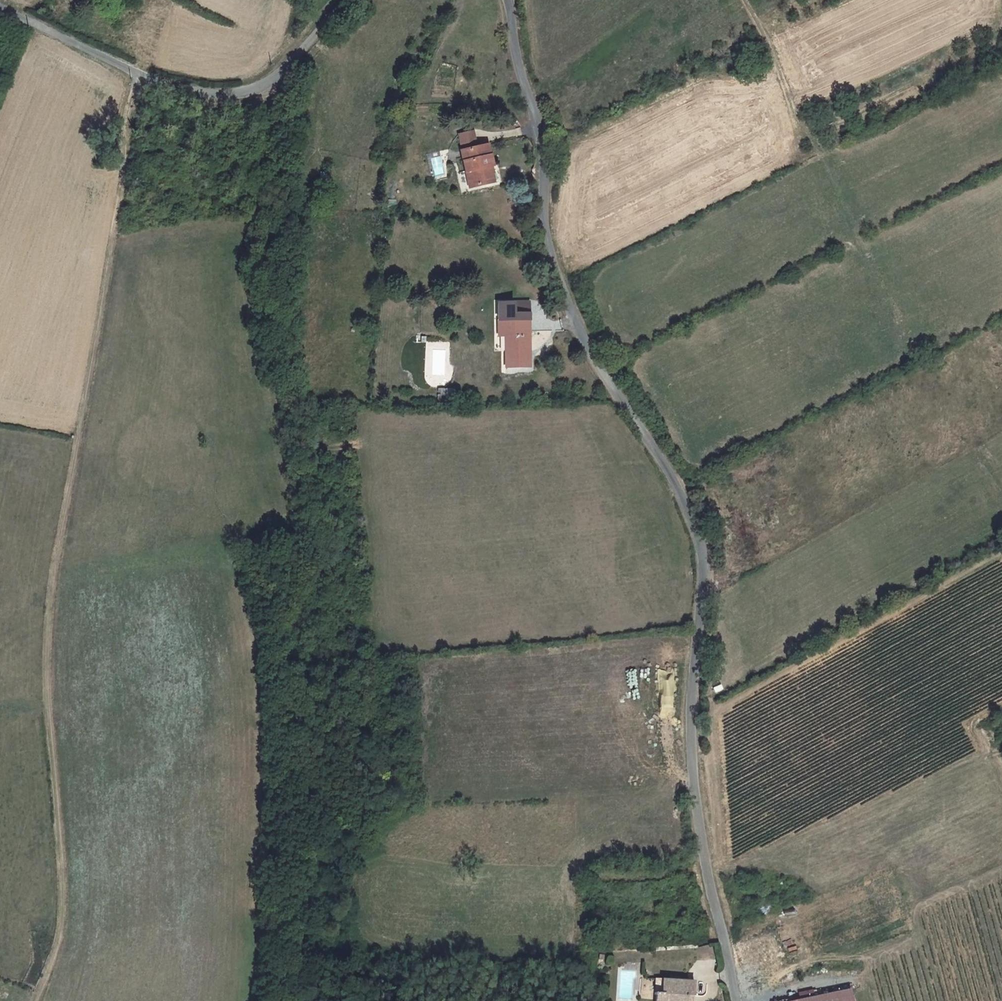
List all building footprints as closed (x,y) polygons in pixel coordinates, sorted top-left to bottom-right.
[(751,71),(748,64),(739,68),(743,75),(751,71)] [(478,174),(482,173),(476,151),(448,159),(454,180),(458,179),(463,195),(484,189),(480,178),(479,178),(478,174)] [(454,180),(459,196),(463,195),(458,179),(454,180)] [(501,358),(502,374),(525,374),(525,321),(510,321),(509,310),(494,310),(494,343),(501,343),(504,343),(504,358),(501,358)] [(509,310),(510,321),(525,321),(525,310),(509,310)] [(431,393),(430,408),(439,409),(439,406),(446,406),(446,394),(431,393)] [(783,1000),(847,1000),(845,989),(782,1000),(783,1000)] [(694,991),(660,991),(661,1000),(693,1000),(694,991)]
